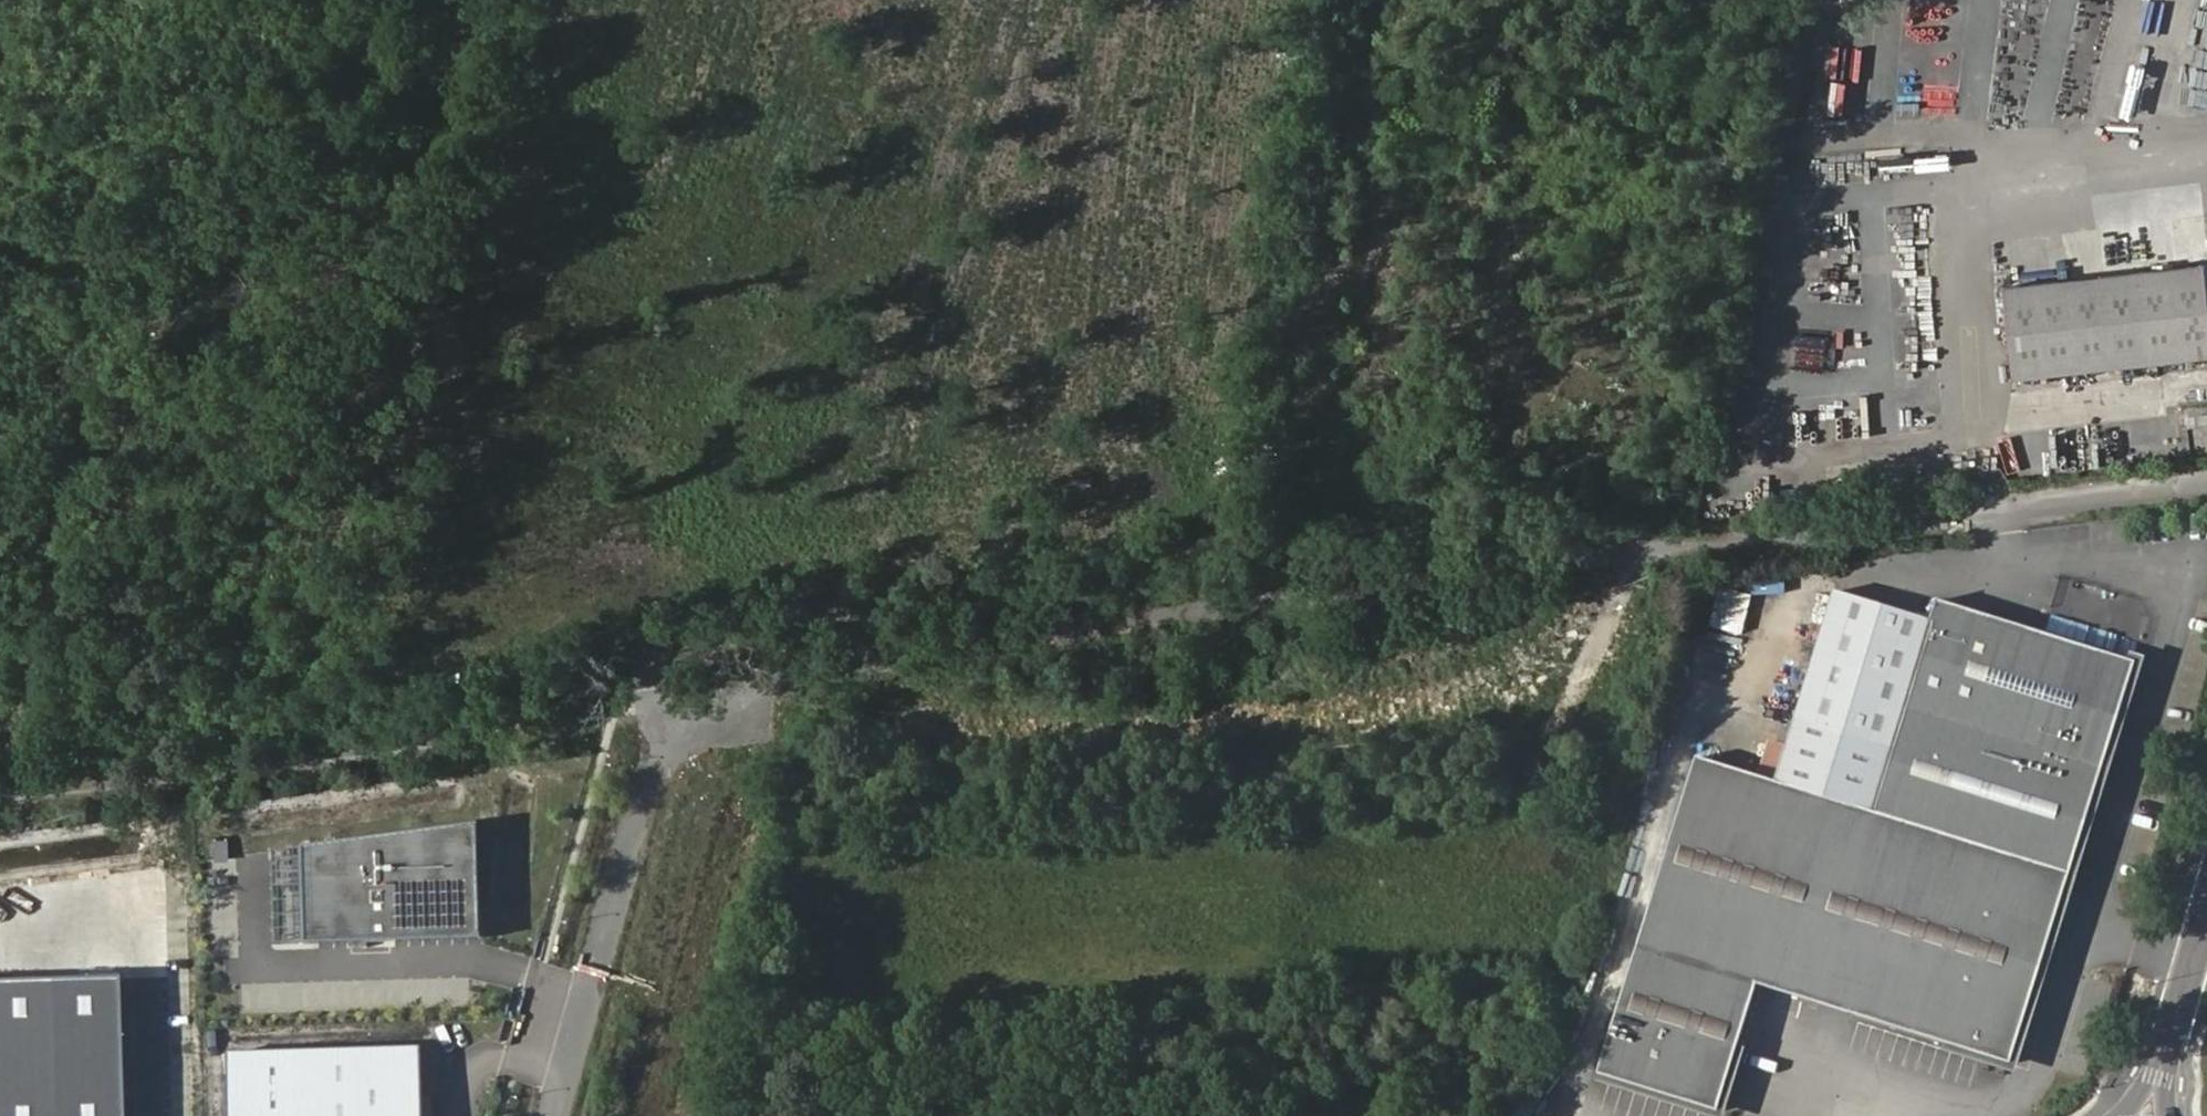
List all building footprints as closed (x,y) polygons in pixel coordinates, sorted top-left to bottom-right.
[(2009,382),(2206,363),(2206,354),(2198,269),(1999,290),(2009,382)] [(1921,609),(1821,577),(1758,777),(1697,758),(1598,1070),(1718,1108),(1758,980),(2003,1057),(2131,654),(1927,590),(1921,609)] [(1707,641),(1741,647),(1751,590),(1718,584),(1707,641)] [(680,652),(660,653),(661,664),(681,663),(680,652)] [(479,815),(302,840),(318,955),(496,931),(479,815)] [(302,840),(275,844),(291,959),(318,955),(302,840)] [(0,981),(0,1115),(126,1115),(124,980),(0,981)] [(228,1047),(230,1115),(427,1115),(424,1040),(228,1047)]
